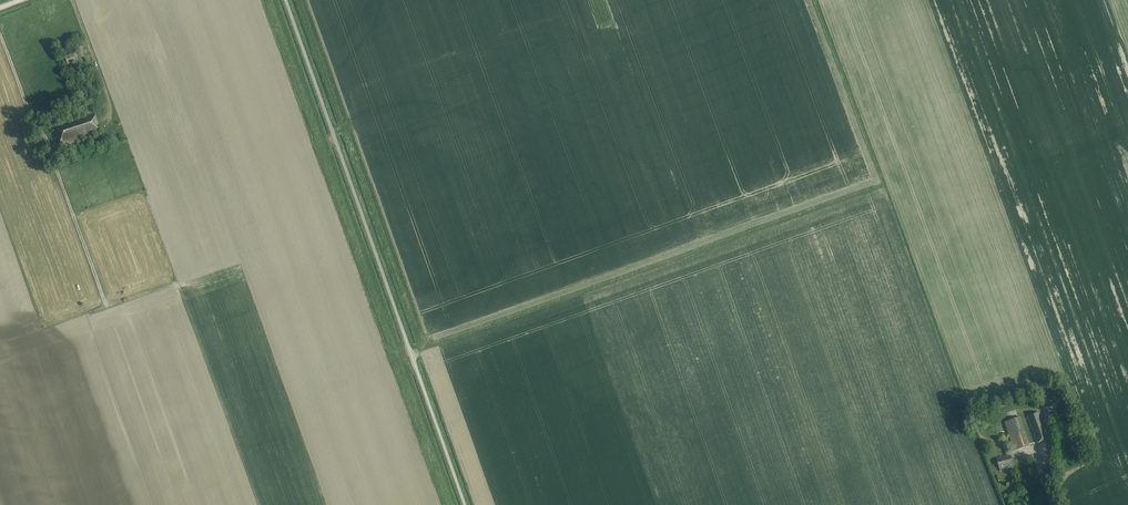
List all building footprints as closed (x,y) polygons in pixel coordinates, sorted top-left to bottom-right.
[(65,57),(68,65),(76,62),(76,61),(79,60),(79,62),(84,61),(83,47),(77,48),(78,54),(73,55),(73,54),(65,57)] [(60,147),(101,134),(95,115),(54,128),(60,147)] [(1037,444),(1049,440),(1039,413),(1027,417),(1037,444)] [(1014,451),(1029,446),(1020,418),(1004,423),(1014,451)] [(1007,470),(1013,469),(1010,457),(1005,458),(1005,459),(1002,459),(1002,458),(996,460),(1000,471),(1006,469),(1007,470)] [(1046,483),(1053,480),(1051,474),(1044,477),(1046,483)]
